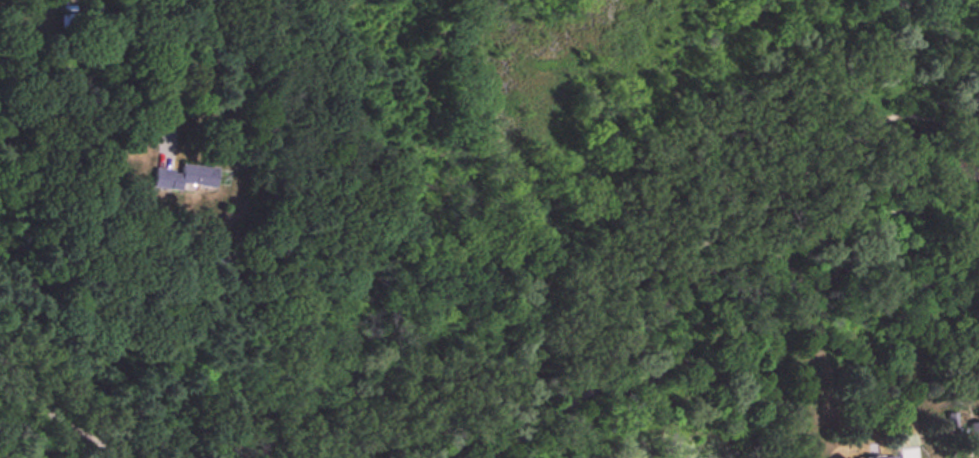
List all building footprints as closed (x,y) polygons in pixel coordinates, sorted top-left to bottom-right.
[(150,188),(177,191),(178,184),(212,188),(214,168),(178,164),(177,171),(152,168),(150,188)] [(967,424),(967,431),(959,431),(960,453),(978,452),(978,423),(967,424)]
